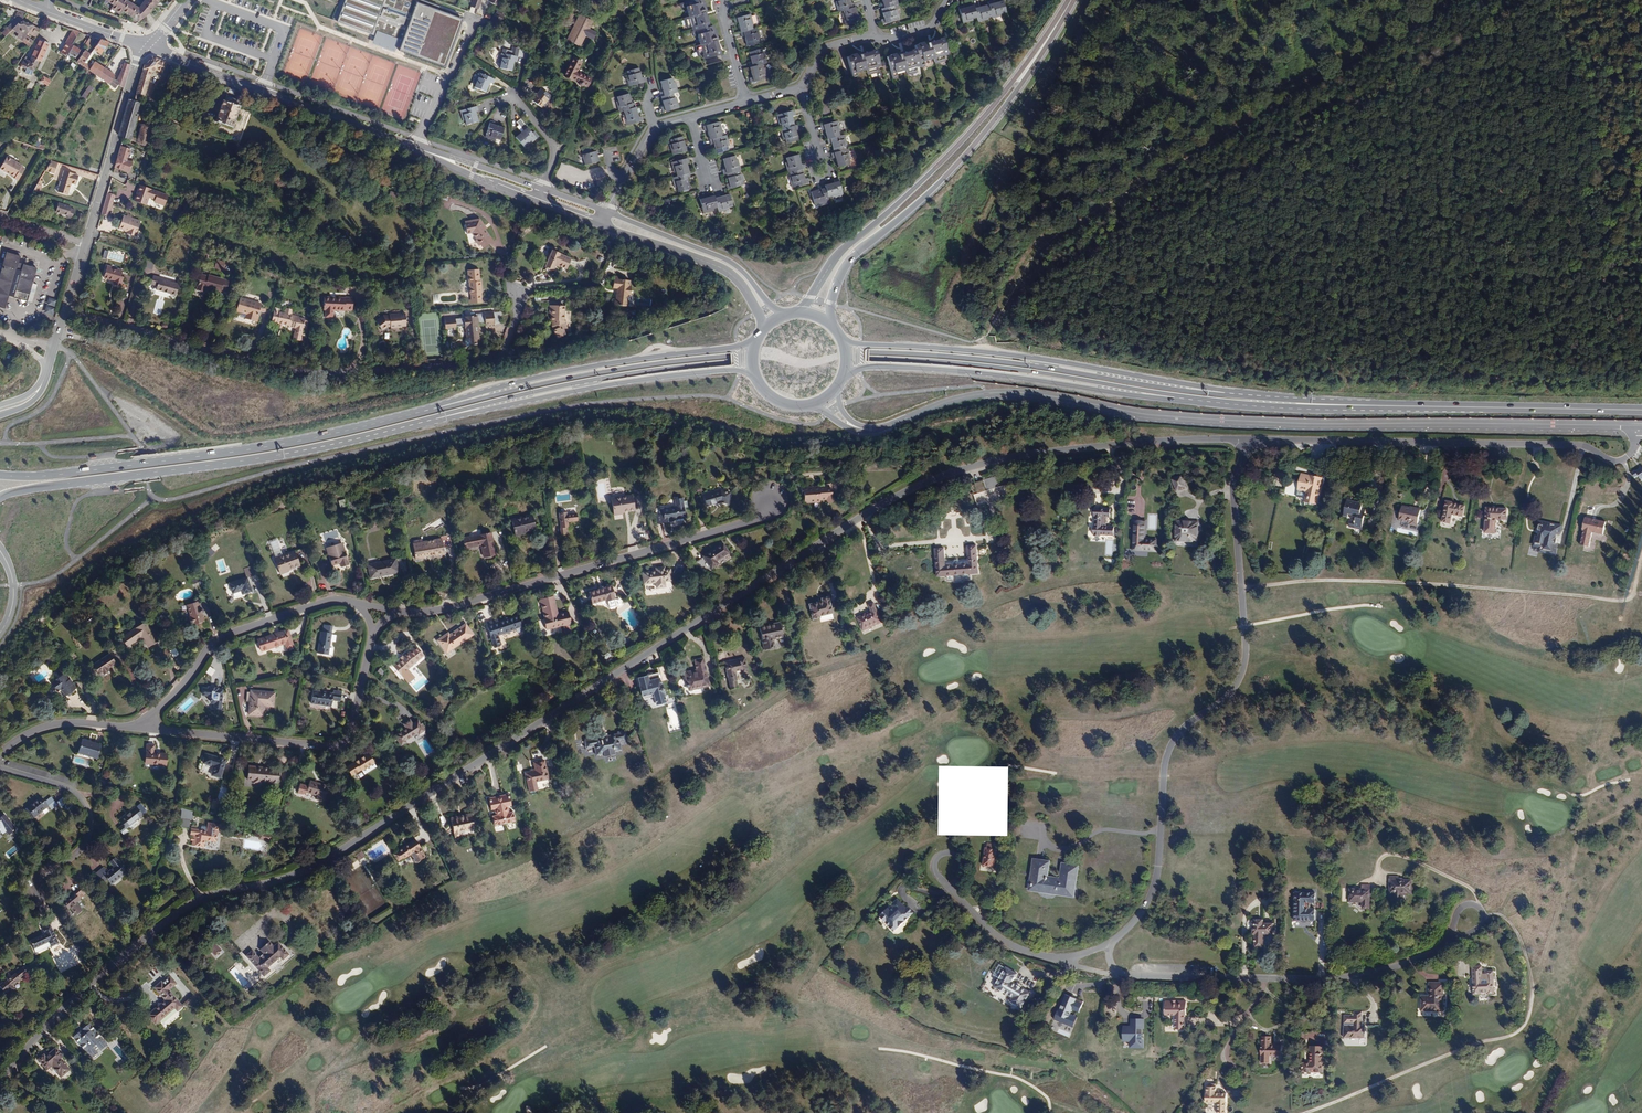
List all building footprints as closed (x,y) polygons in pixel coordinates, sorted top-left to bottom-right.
[(160,0),(145,0),(139,8),(126,0),(105,0),(114,5),(112,8),(121,14),(123,11),(139,21),(150,12),(154,7),(160,0)] [(395,47),(400,48),(399,51),(444,67),(462,20),(438,11),(439,7),(422,0),(345,0),(337,22),(376,36),(375,39),(372,45),(392,53),(395,47)] [(471,7),(478,9),(481,0),(473,0),(471,7)] [(715,30),(714,30),(713,26),(709,27),(707,16),(706,17),(704,13),(706,12),(704,2),(703,2),(702,0),(694,0),(679,4),(680,8),(686,7),(688,17),(683,18),(686,28),(691,27),(692,32),(691,32),(692,36),(697,35),(700,45),(695,47),(697,57),(703,55),(704,60),(721,55),(718,45),(717,45),(716,41),(718,40),(715,30)] [(850,0),(837,0),(837,1),(835,2),(838,12),(843,11),(844,15),(842,15),(843,21),(845,20),(847,25),(862,21),(861,16),(858,17),(855,7),(852,8),(850,0)] [(898,5),(897,0),(882,0),(883,4),(880,5),(884,19),(881,20),(882,24),(899,20),(897,9),(895,10),(894,6),(898,5)] [(1002,14),(1006,13),(1003,1),(993,3),(992,0),(987,2),(988,5),(974,8),(973,6),(963,8),(963,5),(958,7),(962,24),(973,21),(972,19),(976,18),(977,23),(988,20),(987,18),(991,17),(992,19),(1002,16),(1002,14)] [(22,20),(26,13),(18,11),(14,18),(16,19),(7,28),(10,32),(18,24),(19,25),(22,20)] [(497,29),(503,19),(502,18),(504,15),(497,11),(495,14),(494,14),(489,24),(497,29)] [(760,38),(757,28),(752,29),(751,25),(753,25),(750,14),(733,19),(735,24),(737,23),(741,37),(744,37),(747,46),(759,43),(758,39),(760,38)] [(596,33),(588,29),(592,22),(579,16),(567,40),(580,46),(585,35),(593,39),(596,33)] [(36,37),(40,29),(22,20),(19,25),(18,24),(10,32),(9,33),(11,35),(15,32),(18,35),(16,37),(29,47),(33,41),(26,36),(27,33),(36,37)] [(68,53),(73,46),(71,45),(79,32),(72,30),(65,43),(66,43),(60,52),(66,57),(68,53)] [(88,48),(95,38),(90,36),(84,45),(88,48)] [(945,61),(943,56),(948,55),(943,38),(932,41),(933,42),(929,43),(929,41),(918,43),(918,44),(914,46),(915,49),(904,52),(905,53),(901,54),(900,52),(890,55),(891,56),(886,57),(892,79),(897,78),(895,73),(905,70),(906,76),(917,73),(915,67),(920,66),(920,68),(925,67),(923,61),(933,59),(934,64),(945,61)] [(41,62),(49,44),(39,39),(29,61),(25,59),(21,67),(26,70),(27,69),(34,72),(39,61),(41,62)] [(100,55),(109,43),(100,40),(93,50),(100,55)] [(76,59),(82,49),(77,46),(76,48),(73,46),(68,53),(76,59)] [(762,64),(767,63),(764,53),(762,53),(761,49),(748,52),(751,62),(748,63),(752,77),(750,78),(751,83),(768,79),(765,68),(763,69),(762,64)] [(880,66),(876,49),(865,52),(866,53),(862,54),(861,52),(851,55),(851,56),(847,57),(852,78),(853,79),(857,78),(856,73),(866,70),(867,76),(877,73),(876,67),(880,66)] [(85,61),(90,54),(85,50),(76,62),(82,66),(85,61)] [(517,62),(518,57),(501,53),(498,63),(500,63),(499,68),(512,71),(514,61),(517,62)] [(144,96),(151,72),(156,70),(162,73),(166,63),(152,57),(144,65),(136,93),(139,94),(144,96)] [(591,79),(576,72),(581,62),(573,58),(564,76),(572,80),(573,79),(579,82),(579,83),(579,84),(579,85),(580,85),(580,86),(581,86),(582,86),(583,86),(584,85),(584,84),(587,86),(591,79)] [(113,78),(115,75),(104,68),(102,66),(96,76),(115,89),(117,85),(123,88),(130,65),(129,65),(130,61),(125,60),(124,63),(122,69),(117,81),(113,78)] [(96,76),(102,66),(95,61),(92,66),(85,61),(82,66),(84,68),(88,70),(96,76)] [(171,85),(179,68),(172,65),(164,82),(171,85)] [(641,78),(639,68),(627,71),(628,76),(626,76),(629,87),(646,82),(645,77),(641,78)] [(486,92),(489,83),(492,84),(494,79),(478,73),(474,82),(476,83),(474,87),(486,92)] [(47,86),(51,81),(44,76),(40,82),(47,86)] [(679,108),(676,97),(674,98),(673,94),(678,92),(675,82),(673,82),(672,78),(660,82),(663,91),(660,92),(661,96),(664,106),(661,107),(662,112),(679,108)] [(86,100),(94,88),(89,85),(87,88),(81,97),(86,100)] [(546,106),(552,97),(538,86),(535,90),(537,92),(531,100),(542,108),(544,104),(546,106)] [(639,117),(635,103),(632,104),(629,94),(617,97),(618,101),(616,102),(619,112),(621,111),(625,126),(643,121),(642,117),(639,117)] [(232,127),(239,107),(238,106),(241,97),(237,96),(235,100),(226,97),(224,101),(222,101),(215,121),(232,127)] [(131,136),(141,103),(137,102),(134,100),(130,99),(129,98),(119,136),(123,138),(130,140),(131,136)] [(478,121),(476,111),(478,111),(477,106),(460,111),(463,121),(465,121),(466,125),(478,121)] [(794,126),(792,116),(795,115),(793,111),(776,115),(779,126),(781,125),(782,129),(780,130),(783,140),(785,139),(786,144),(798,140),(796,131),(798,130),(797,125),(794,126)] [(532,134),(520,119),(516,122),(519,125),(523,131),(521,133),(515,137),(524,147),(527,144),(528,146),(536,139),(538,137),(535,132),(532,134)] [(500,140),(504,128),(495,125),(495,122),(490,121),(485,138),(495,141),(496,139),(500,140)] [(839,136),(838,132),(840,131),(837,121),(820,125),(821,130),(824,129),(828,144),(831,143),(834,153),(831,154),(832,158),(835,157),(838,167),(850,164),(849,160),(851,159),(848,149),(846,149),(845,145),(847,145),(844,135),(839,136)] [(722,132),(720,122),(703,127),(704,131),(707,131),(709,141),(712,140),(716,154),(728,151),(727,146),(729,146),(726,135),(722,137),(721,133),(722,132)] [(146,146),(152,126),(145,124),(145,125),(142,124),(137,138),(136,142),(146,146)] [(689,151),(688,146),(685,146),(682,137),(670,140),(671,145),(669,145),(672,155),(689,151)] [(132,163),(126,160),(130,149),(121,146),(115,167),(129,172),(132,163)] [(598,162),(596,157),(598,156),(597,151),(582,155),(585,166),(598,162)] [(802,169),(805,169),(803,164),(801,165),(798,155),(786,158),(787,163),(785,163),(788,173),(789,173),(790,177),(789,177),(792,188),(808,183),(807,179),(804,179),(802,169)] [(740,175),(739,171),(741,170),(738,160),(736,160),(735,156),(722,159),(725,169),(722,170),(723,175),(726,174),(729,184),(726,185),(728,189),(744,185),(742,174),(740,175)] [(25,169),(21,167),(22,165),(7,157),(0,169),(15,178),(15,179),(18,181),(25,169)] [(690,178),(687,163),(689,163),(688,158),(671,163),(674,173),(676,173),(677,177),(672,178),(675,189),(677,188),(678,192),(690,189),(688,179),(690,178)] [(54,174),(58,163),(51,161),(45,171),(54,174)] [(75,185),(78,176),(74,175),(74,174),(64,171),(59,187),(69,191),(71,183),(75,185)] [(832,198),(843,195),(838,178),(833,179),(834,182),(824,185),(825,188),(811,192),(814,204),(818,203),(819,205),(829,202),(828,198),(832,197),(832,198)] [(40,193),(42,186),(41,186),(37,184),(33,191),(40,193)] [(168,195),(139,185),(133,201),(146,205),(148,200),(149,198),(154,200),(154,202),(154,203),(164,206),(168,195)] [(112,204),(115,196),(111,195),(107,194),(105,202),(112,204)] [(732,207),(729,195),(715,198),(714,196),(705,198),(704,196),(704,195),(702,195),(699,196),(703,214),(707,212),(707,211),(717,208),(718,213),(728,210),(728,208),(732,207)] [(109,216),(112,204),(105,202),(101,214),(109,216)] [(72,219),(74,210),(70,209),(71,207),(58,203),(55,212),(68,216),(67,218),(72,219)] [(140,222),(141,221),(132,218),(132,215),(127,214),(127,216),(124,215),(123,217),(140,222)] [(135,237),(140,222),(123,217),(119,229),(127,231),(126,234),(135,237)] [(484,230),(483,228),(485,227),(480,219),(470,221),(470,223),(465,224),(467,234),(471,233),(476,240),(475,241),(479,247),(480,245),(490,238),(484,230)] [(483,249),(492,241),(490,238),(480,245),(483,249)] [(571,259),(557,253),(552,251),(545,267),(546,267),(545,269),(546,271),(548,272),(551,272),(552,269),(553,270),(555,264),(566,269),(571,259)] [(32,281),(34,282),(38,269),(19,263),(20,256),(6,252),(0,275),(0,308),(5,310),(10,295),(14,296),(21,298),(20,300),(23,304),(32,299),(30,296),(32,287),(30,287),(32,281)] [(145,267),(153,270),(156,262),(148,259),(145,267)] [(222,274),(225,263),(216,261),(215,266),(220,267),(218,273),(222,274)] [(121,277),(123,270),(117,268),(116,272),(110,270),(106,269),(103,278),(114,281),(113,284),(120,286),(123,278),(121,277)] [(482,293),(481,281),(480,281),(479,270),(468,271),(470,294),(471,294),(471,300),(469,300),(469,304),(482,303),(481,293),(482,293)] [(226,292),(229,281),(224,280),(223,281),(220,280),(220,279),(208,275),(208,276),(201,274),(197,290),(204,292),(205,288),(220,293),(221,291),(226,292)] [(176,296),(179,284),(160,279),(161,277),(153,275),(151,284),(157,286),(156,290),(171,294),(170,295),(176,296)] [(630,296),(631,286),(629,286),(629,281),(618,280),(619,276),(614,276),(613,288),(617,288),(616,299),(613,298),(612,305),(628,307),(628,301),(627,301),(628,296),(630,296)] [(49,297),(45,313),(54,315),(58,300),(49,297)] [(352,310),(353,298),(345,297),(345,298),(324,297),(323,310),(325,310),(325,317),(334,318),(334,310),(345,311),(345,310),(352,310)] [(258,310),(260,303),(240,298),(236,311),(246,314),(245,319),(257,322),(259,316),(258,315),(259,310),(258,310)] [(563,324),(563,321),(564,321),(564,311),(564,306),(556,306),(549,305),(549,313),(551,313),(551,317),(553,317),(553,321),(553,325),(555,329),(554,330),(558,338),(568,333),(565,327),(564,327),(563,324)] [(302,334),(305,318),(299,317),(300,314),(291,313),(292,309),(285,307),(284,312),(279,312),(280,307),(275,306),(271,322),(288,326),(288,327),(295,328),(293,340),(303,342),(305,334),(302,334)] [(495,326),(494,311),(485,312),(485,313),(476,314),(476,316),(465,317),(465,319),(464,319),(464,320),(465,328),(465,329),(466,328),(467,339),(465,339),(462,342),(467,347),(469,345),(473,344),(473,346),(476,345),(476,344),(482,343),(482,337),(478,338),(477,329),(486,328),(486,331),(489,330),(489,329),(489,327),(495,326)] [(405,325),(405,315),(400,315),(400,312),(389,313),(389,316),(383,316),(377,321),(382,329),(386,326),(390,326),(390,328),(401,327),(401,326),(401,325),(405,325)] [(456,329),(455,320),(458,320),(458,315),(444,316),(445,333),(456,332),(456,329)] [(465,328),(464,320),(458,320),(455,320),(456,329),(465,328)] [(592,334),(600,331),(598,325),(590,329),(592,334)] [(537,353),(535,345),(530,346),(526,347),(520,348),(522,356),(537,353)] [(1318,504),(1324,478),(1320,477),(1322,463),(1312,463),(1309,474),(1302,473),(1298,490),(1299,490),(1306,492),(1305,498),(1299,496),(1285,493),(1278,520),(1300,525),(1306,502),(1318,504)] [(1632,473),(1635,478),(1640,475),(1641,478),(1641,466),(1632,473)] [(1187,487),(1182,474),(1177,475),(1177,492),(1187,487)] [(995,476),(983,480),(987,491),(999,487),(995,476)] [(832,495),(831,484),(800,487),(800,494),(802,494),(803,500),(808,500),(808,503),(818,502),(818,499),(826,499),(829,504),(835,500),(832,495)] [(987,491),(973,496),(978,507),(1010,496),(1006,484),(999,487),(987,491)] [(728,503),(731,492),(723,490),(705,494),(707,506),(724,502),(728,503)] [(634,509),(632,495),(612,498),(614,515),(622,513),(622,511),(634,509)] [(1366,509),(1362,508),(1363,503),(1351,500),(1352,496),(1348,495),(1343,516),(1348,517),(1349,514),(1357,515),(1356,521),(1351,519),(1349,527),(1361,529),(1366,509)] [(684,518),(683,512),(685,512),(682,499),(675,500),(675,506),(662,509),(663,511),(660,512),(661,516),(656,517),(657,524),(670,522),(669,520),(684,518)] [(1464,515),(1466,504),(1455,502),(1455,501),(1447,499),(1442,519),(1451,521),(1453,512),(1464,515)] [(1417,526),(1421,509),(1402,505),(1399,520),(1410,523),(1410,524),(1417,526)] [(1106,524),(1107,517),(1109,517),(1110,507),(1094,507),(1093,534),(1113,535),(1114,525),(1106,524)] [(1507,520),(1508,508),(1486,507),(1484,533),(1495,534),(1496,519),(1507,520)] [(578,521),(577,513),(567,514),(567,512),(559,513),(561,528),(560,528),(561,537),(568,536),(567,528),(569,527),(568,522),(578,521)] [(535,528),(531,515),(512,520),(515,536),(523,534),(523,531),(535,528)] [(1603,534),(1606,521),(1586,517),(1580,544),(1589,546),(1592,532),(1603,534)] [(1155,550),(1155,539),(1144,539),(1145,520),(1135,520),(1134,549),(1155,550)] [(1196,540),(1197,522),(1176,521),(1175,540),(1196,540)] [(1561,525),(1545,522),(1545,524),(1540,523),(1539,529),(1543,530),(1543,533),(1540,532),(1540,534),(1539,534),(1538,541),(1542,542),(1544,545),(1544,546),(1545,546),(1545,548),(1546,550),(1550,551),(1552,550),(1553,548),(1556,549),(1558,537),(1556,536),(1556,533),(1559,533),(1561,525)] [(495,555),(490,533),(463,538),(465,548),(481,544),(484,557),(495,555)] [(443,549),(450,547),(448,536),(441,537),(441,539),(422,542),(415,544),(413,544),(416,560),(423,559),(423,556),(436,554),(436,556),(443,555),(443,549)] [(730,552),(724,543),(705,556),(705,557),(697,562),(704,573),(719,564),(717,560),(730,552)] [(979,574),(977,546),(967,546),(969,563),(946,565),(945,548),(935,549),(937,577),(946,576),(971,574),(979,574)] [(348,565),(344,551),(329,555),(332,565),(340,562),(342,567),(348,565)] [(298,565),(294,552),(274,559),(280,573),(288,571),(287,569),(298,565)] [(398,572),(395,559),(367,565),(370,578),(377,576),(377,575),(391,572),(391,573),(398,572)] [(672,580),(671,570),(665,570),(665,567),(656,568),(656,571),(643,573),(644,583),(657,582),(657,587),(666,586),(665,581),(672,580)] [(251,591),(247,578),(230,583),(233,593),(242,590),(243,594),(251,591)] [(615,599),(612,587),(589,593),(592,604),(607,600),(607,601),(615,599)] [(558,615),(554,596),(545,598),(546,604),(551,603),(554,615),(558,615)] [(832,613),(829,596),(821,598),(821,601),(809,604),(812,620),(821,618),(820,615),(832,613)] [(882,622),(874,602),(869,605),(871,611),(857,617),(863,631),(882,622)] [(202,622),(200,617),(201,616),(200,612),(201,612),(202,611),(202,610),(201,609),(200,608),(199,609),(197,603),(188,605),(191,617),(189,618),(191,625),(202,622)] [(572,624),(569,612),(558,615),(554,615),(551,603),(546,604),(542,605),(545,618),(544,618),(547,629),(572,624)] [(521,624),(518,616),(498,622),(498,620),(491,622),(486,624),(495,649),(500,647),(500,646),(501,645),(498,635),(515,630),(517,634),(523,632),(523,630),(521,624)] [(788,636),(785,621),(765,626),(769,648),(781,647),(779,638),(788,636)] [(158,641),(145,622),(121,638),(127,647),(141,637),(148,647),(158,641)] [(329,655),(332,633),(331,633),(332,626),(324,625),(323,632),(321,632),(318,653),(329,655)] [(446,653),(472,635),(465,625),(449,636),(447,634),(437,640),(446,653)] [(293,647),(287,630),(266,637),(269,648),(284,643),(286,649),(293,647)] [(174,658),(180,654),(176,647),(170,650),(174,658)] [(401,675),(416,661),(415,660),(422,653),(416,647),(410,653),(408,651),(403,656),(403,657),(393,666),(401,675)] [(225,680),(219,652),(212,654),(215,667),(208,668),(212,683),(225,680)] [(112,667),(116,664),(109,654),(92,666),(98,674),(102,672),(103,674),(109,671),(107,668),(111,666),(112,667)] [(748,673),(745,657),(725,661),(731,688),(737,687),(736,680),(738,680),(736,672),(741,671),(742,674),(748,673)] [(707,687),(700,659),(691,661),(693,670),(682,673),(686,692),(707,687)] [(75,688),(65,674),(51,683),(57,691),(60,689),(65,695),(75,688)] [(669,704),(663,676),(657,677),(658,679),(653,680),(652,678),(643,680),(646,698),(657,696),(657,699),(659,706),(669,704)] [(221,709),(223,690),(219,690),(219,688),(207,687),(207,689),(203,689),(203,695),(207,695),(206,697),(212,704),(215,704),(214,709),(221,709)] [(340,701),(342,692),(334,690),(333,694),(317,691),(312,690),(310,703),(315,704),(331,707),(333,700),(340,701)] [(274,707),(275,698),(272,697),(272,693),(262,692),(262,694),(247,692),(246,702),(250,702),(249,715),(261,716),(262,706),(274,707)] [(406,741),(424,728),(421,724),(417,721),(413,724),(410,720),(405,724),(408,728),(396,736),(402,746),(407,742),(406,741)] [(616,752),(623,750),(622,745),(629,743),(627,732),(626,730),(618,732),(618,734),(593,739),(593,737),(585,739),(587,748),(595,747),(596,752),(597,756),(605,755),(605,758),(617,755),(616,752)] [(96,759),(100,745),(82,740),(78,753),(96,759)] [(165,766),(166,754),(154,753),(155,745),(147,744),(145,764),(165,766)] [(377,767),(369,753),(363,757),(363,758),(347,768),(351,775),(361,769),(364,774),(377,767)] [(220,778),(225,760),(205,754),(202,763),(213,767),(211,775),(220,778)] [(549,780),(545,759),(534,761),(536,770),(526,772),(530,792),(539,790),(538,788),(537,782),(549,780)] [(278,783),(279,769),(248,767),(247,780),(253,780),(253,783),(261,784),(261,782),(278,783)] [(323,801),(328,786),(318,783),(318,782),(310,780),(308,786),(300,784),(298,792),(304,793),(306,792),(317,795),(316,799),(323,801)] [(510,812),(509,807),(512,806),(510,794),(489,798),(491,810),(496,809),(498,815),(492,816),(494,826),(515,822),(514,812),(510,812)] [(51,810),(58,806),(51,798),(45,802),(41,797),(26,809),(33,819),(49,807),(51,810)] [(57,802),(62,808),(68,803),(63,798),(57,802)] [(126,829),(143,815),(135,806),(119,820),(124,825),(118,830),(123,836),(129,831),(126,829)] [(195,815),(180,813),(178,821),(180,822),(179,830),(189,831),(191,823),(194,824),(195,815)] [(475,829),(472,814),(451,818),(455,838),(463,837),(462,832),(475,829)] [(4,815),(0,818),(0,834),(1,833),(3,835),(6,832),(9,836),(16,830),(4,815)] [(215,842),(217,832),(212,831),(213,823),(208,822),(207,827),(201,826),(201,829),(192,827),(191,834),(195,834),(194,837),(193,841),(195,842),(195,845),(203,847),(205,840),(215,842)] [(426,856),(415,840),(398,851),(399,851),(395,853),(401,861),(404,859),(404,860),(411,855),(414,860),(413,860),(415,863),(419,863),(421,861),(421,860),(426,856)] [(995,868),(998,849),(993,848),(994,844),(987,843),(987,847),(986,847),(983,866),(995,868)] [(127,873),(115,858),(110,863),(113,867),(107,872),(103,868),(95,875),(102,884),(107,880),(110,884),(121,875),(123,877),(127,873)] [(1074,897),(1079,865),(1062,862),(1059,877),(1048,875),(1051,861),(1033,858),(1028,890),(1074,897)] [(111,886),(123,877),(121,875),(110,884),(111,886)] [(1411,894),(1411,879),(1399,879),(1399,876),(1391,876),(1390,879),(1390,882),(1391,883),(1391,894),(1395,894),(1395,898),(1404,898),(1404,896),(1407,896),(1407,894),(1411,894)] [(1371,908),(1371,885),(1362,884),(1362,890),(1358,890),(1358,889),(1350,889),(1350,902),(1362,902),(1362,909),(1371,908)] [(81,910),(75,903),(85,895),(80,889),(74,893),(75,895),(63,904),(67,909),(69,907),(75,915),(81,910)] [(1314,904),(1314,893),(1294,893),(1293,921),(1317,922),(1317,908),(1305,908),(1305,904),(1314,904)] [(896,929),(916,910),(910,904),(909,906),(902,898),(899,898),(895,901),(895,904),(896,905),(893,908),(892,907),(889,907),(882,913),(882,916),(886,920),(889,920),(892,924),(896,929)] [(1274,936),(1274,923),(1263,923),(1263,919),(1253,919),(1253,936),(1255,936),(1255,948),(1265,948),(1265,936),(1274,936)] [(59,944),(50,926),(42,929),(45,936),(31,942),(34,949),(48,942),(51,948),(59,944)] [(221,951),(214,942),(207,947),(215,956),(221,951)] [(283,961),(289,955),(279,943),(274,947),(270,942),(263,948),(265,950),(262,953),(263,954),(258,958),(252,951),(246,956),(263,977),(270,972),(267,969),(280,958),(283,961)] [(1030,992),(1012,980),(1016,974),(1006,967),(1005,968),(999,964),(993,974),(998,978),(994,985),(1012,996),(1010,1000),(1021,1006),(1030,992)] [(1494,994),(1493,970),(1487,971),(1487,974),(1483,974),(1482,966),(1472,966),(1473,995),(1480,995),(1480,993),(1488,993),(1488,994),(1494,994)] [(13,986),(27,974),(22,968),(11,977),(9,975),(5,979),(7,981),(0,986),(6,993),(9,990),(7,987),(10,984),(13,986)] [(182,1008),(169,991),(177,985),(170,977),(162,983),(161,982),(154,987),(165,1000),(147,1014),(156,1025),(175,1008),(178,1011),(182,1008)] [(1443,1012),(1444,983),(1429,982),(1429,996),(1422,996),(1421,1011),(1443,1012)] [(1082,1002),(1065,995),(1054,1019),(1073,1028),(1077,1017),(1069,1014),(1071,1009),(1080,1013),(1082,1002)] [(1186,1015),(1186,1001),(1165,1001),(1165,1015),(1175,1015),(1175,1029),(1184,1029),(1184,1015),(1186,1015)] [(1365,1038),(1365,1026),(1362,1026),(1362,1011),(1354,1011),(1354,1025),(1345,1025),(1345,1038),(1365,1038)] [(1144,1028),(1144,1019),(1131,1018),(1130,1026),(1123,1026),(1123,1042),(1129,1042),(1129,1047),(1144,1048),(1144,1033),(1142,1033),(1142,1028),(1144,1028)] [(107,1046),(89,1024),(82,1030),(85,1033),(82,1035),(79,1032),(73,1038),(91,1059),(97,1053),(95,1050),(97,1048),(100,1051),(107,1046)] [(1282,1056),(1282,1045),(1272,1045),(1272,1037),(1262,1037),(1261,1062),(1270,1062),(1271,1056),(1282,1056)] [(1323,1072),(1324,1046),(1309,1046),(1309,1062),(1303,1062),(1303,1072),(1323,1072)] [(65,1071),(56,1061),(59,1058),(51,1049),(45,1055),(46,1056),(42,1059),(40,1056),(33,1061),(43,1072),(48,1068),(57,1078),(65,1071)] [(1224,1076),(1224,1069),(1214,1069),(1214,1082),(1214,1081),(1224,1076)] [(1226,1093),(1216,1093),(1217,1082),(1224,1082),(1224,1076),(1214,1081),(1214,1086),(1207,1086),(1207,1093),(1206,1093),(1206,1102),(1219,1102),(1218,1112),(1226,1112),(1226,1102),(1226,1093)]
